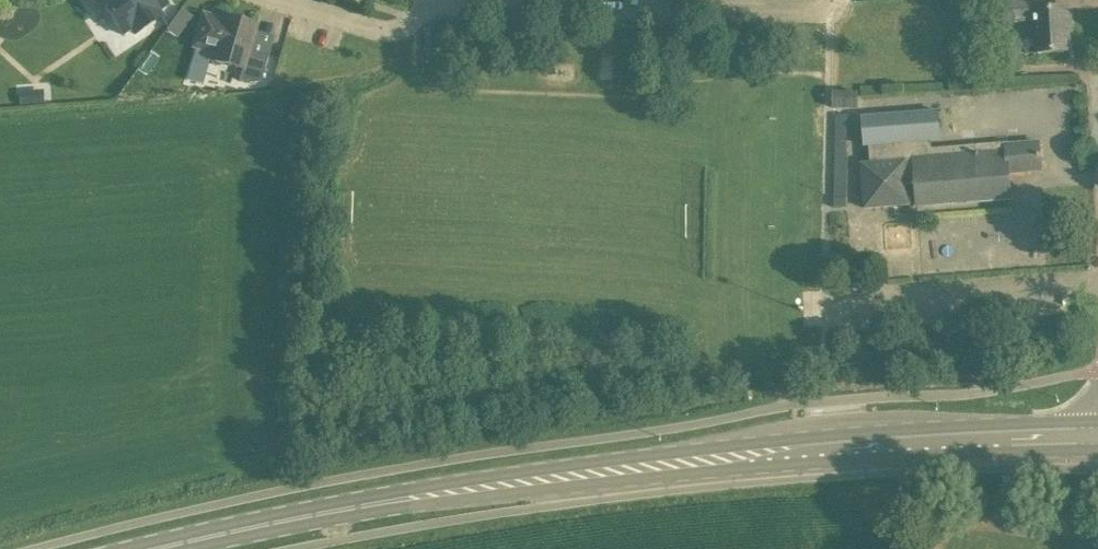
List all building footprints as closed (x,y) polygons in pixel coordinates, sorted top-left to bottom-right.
[(168,4),(166,0),(88,0),(96,12),(105,6),(123,34),(132,28),(135,33),(163,15),(160,9),(168,4)] [(1071,19),(1070,6),(1038,8),(1038,0),(997,0),(998,24),(1016,23),(1016,22),(1035,21),(1037,52),(1070,49),(1068,19),(1071,19)] [(183,7),(175,18),(185,26),(194,15),(183,7)] [(261,81),(269,55),(249,50),(257,24),(225,15),(223,19),(204,13),(194,46),(214,51),(212,59),(242,68),(239,79),(252,83),(261,81)] [(859,96),(859,90),(833,90),(833,108),(859,108),(859,96)] [(21,105),(32,105),(31,92),(20,93),(21,105)] [(1009,171),(1042,169),(1039,141),(1007,143),(1007,142),(932,148),(931,141),(942,140),(939,109),(861,116),(864,146),(869,146),(871,162),(862,162),(866,207),(910,203),(910,201),(917,200),(918,206),(1012,198),(1009,171)] [(848,207),(848,115),(836,115),(834,207),(848,207)]
